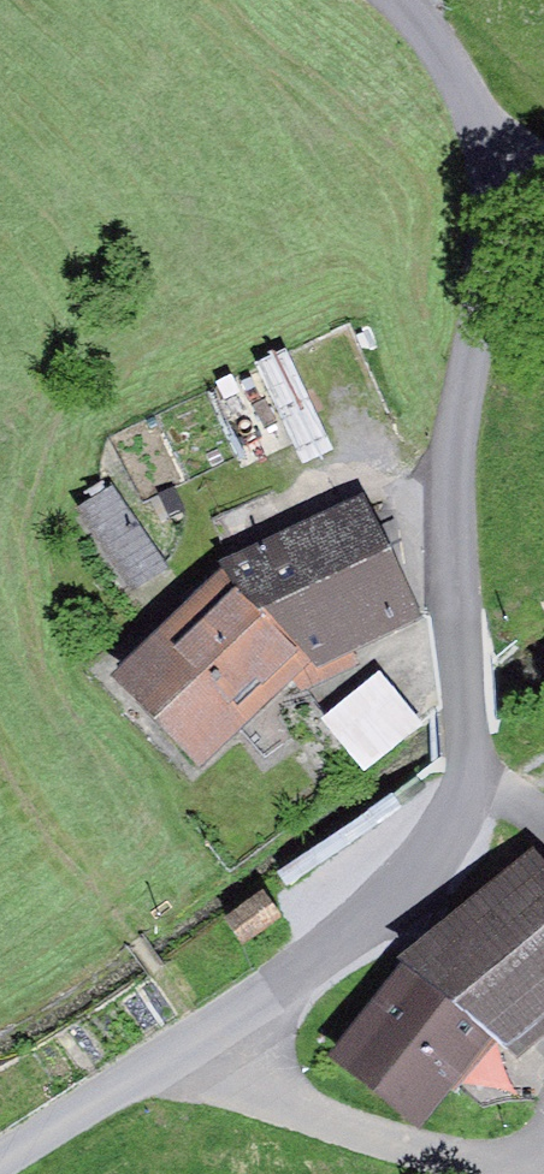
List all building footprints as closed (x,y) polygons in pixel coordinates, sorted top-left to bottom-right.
[(114,489),(74,515),(127,596),(167,570),(114,489)] [(369,505),(217,582),(325,683),(357,670),(353,657),(422,619),(369,505)] [(217,582),(113,685),(201,772),(294,688),(306,697),(325,683),(217,582)] [(425,732),(380,676),(321,723),(366,779),(425,732)] [(401,976),(495,1051),(519,1067),(543,1044),(543,870),(533,856),(396,970),(401,976)] [(401,976),(331,1064),(425,1138),(495,1051),(401,976)]
